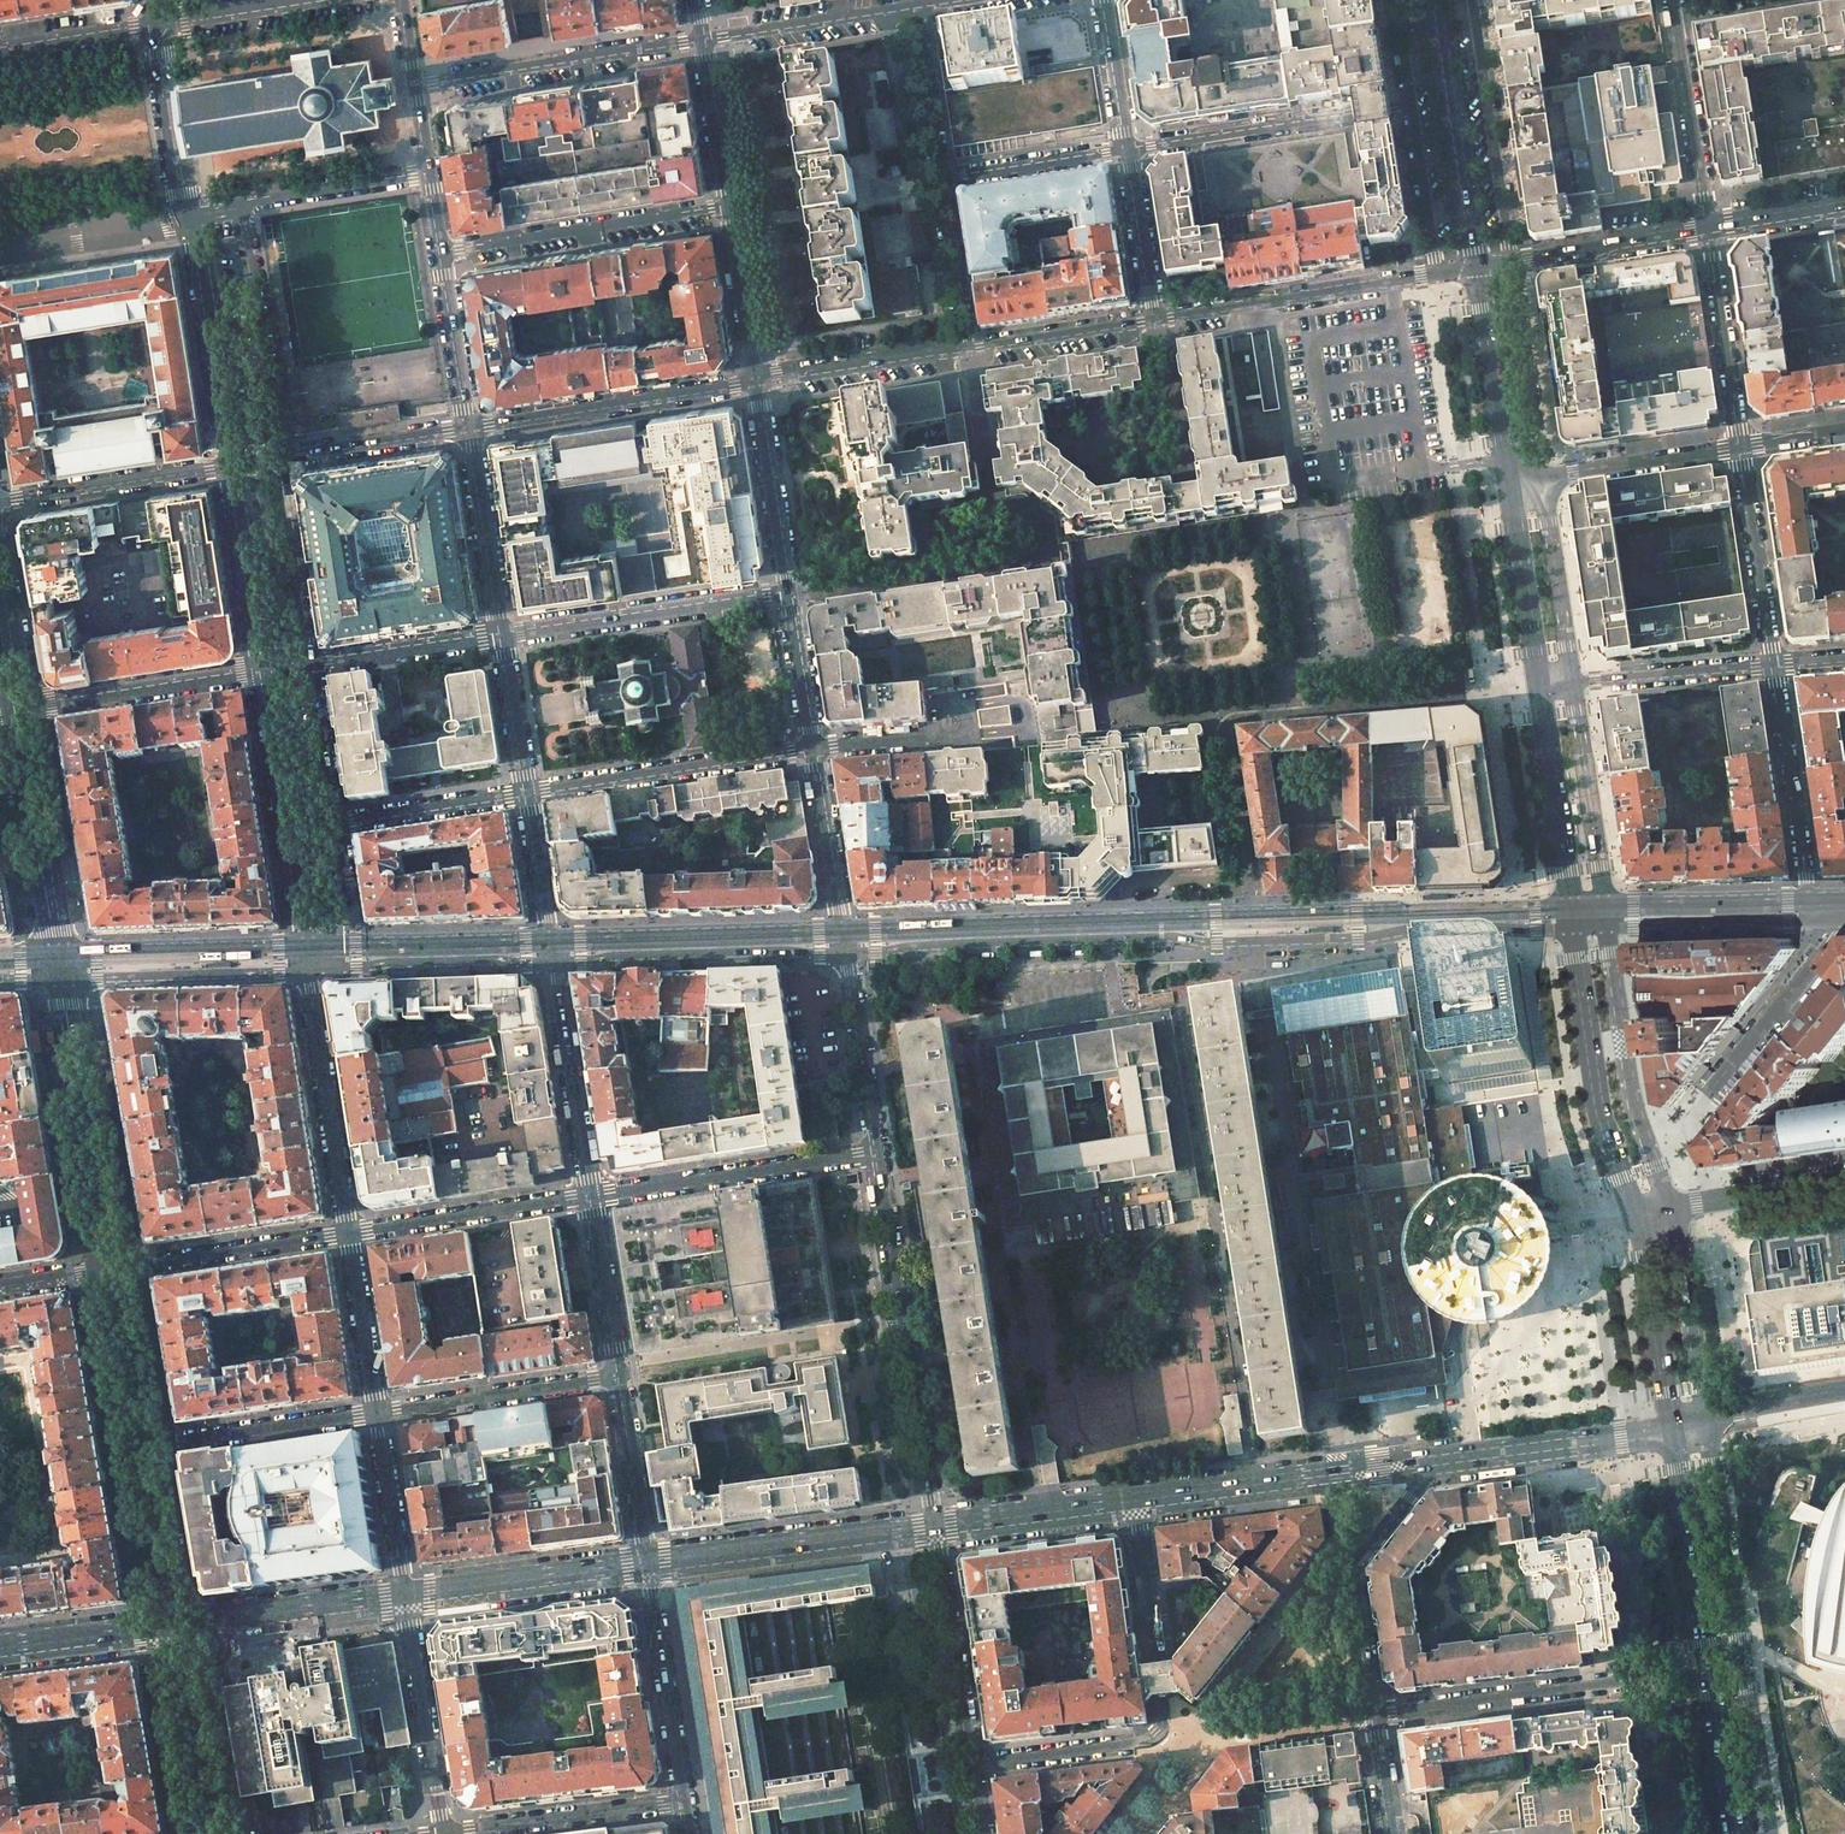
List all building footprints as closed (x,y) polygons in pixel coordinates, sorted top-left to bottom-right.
[(28,14),(29,13),(27,0),(0,0),(0,19),(28,14)] [(29,13),(50,10),(51,10),(59,9),(81,6),(80,5),(81,5),(81,0),(27,0),(29,13)] [(429,45),(441,54),(512,43),(512,42),(505,0),(491,0),(425,10),(424,10),(429,45)] [(543,8),(547,37),(557,35),(551,0),(505,0),(512,42),(518,41),(514,13),(543,8)] [(557,35),(569,33),(602,29),(603,28),(598,0),(551,0),(557,35)] [(647,22),(643,0),(598,0),(603,28),(647,22)] [(647,22),(648,29),(680,25),(681,24),(677,0),(643,0),(647,22)] [(1181,0),(1134,0),(1126,12),(1135,69),(1135,72),(1136,72),(1142,118),(1155,127),(1161,126),(1224,115),(1276,107),(1276,108),(1279,108),(1288,106),(1289,106),(1291,106),(1285,70),(1284,66),(1268,69),(1229,75),(1229,72),(1221,73),(1220,67),(1218,66),(1201,68),(1200,70),(1201,76),(1175,80),(1169,44),(1190,41),(1188,28),(1186,29),(1181,0)] [(1330,15),(1337,58),(1315,61),(1295,64),(1284,66),(1285,70),(1291,106),(1321,101),(1348,97),(1352,96),(1386,91),(1387,91),(1378,35),(1373,0),(1328,0),(1330,15)] [(1509,94),(1542,88),(1540,72),(1545,71),(1540,39),(1535,40),(1534,30),(1652,12),(1651,0),(1498,0),(1499,5),(1495,6),(1503,55),(1509,94)] [(940,60),(953,147),(1102,123),(1086,20),(1072,9),(1014,18),(1023,77),(955,88),(950,59),(940,60)] [(1697,36),(1703,74),(1742,68),(1844,51),(1844,11),(1697,36)] [(1276,16),(1277,22),(1277,23),(1287,22),(1286,15),(1276,16)] [(1014,18),(945,29),(950,59),(955,88),(1023,77),(1014,18)] [(1277,23),(1281,47),(1282,51),(1284,66),(1295,64),(1290,38),(1299,37),(1297,28),(1289,29),(1287,22),(1277,23)] [(197,86),(177,89),(187,153),(207,150),(216,149),(216,148),(219,148),(222,147),(222,148),(228,147),(228,146),(310,133),(312,150),(347,145),(345,128),(381,122),(377,102),(397,99),(394,77),(374,80),(371,59),(335,65),(332,48),(297,54),(300,70),(264,76),(264,75),(261,75),(262,76),(218,83),(218,82),(212,83),(212,84),(209,85),(206,85),(206,84),(197,86)] [(1742,68),(1759,182),(1768,180),(1844,168),(1844,51),(1742,68)] [(806,197),(807,198),(808,198),(809,198),(851,192),(854,191),(850,169),(847,166),(838,167),(836,152),(844,151),(847,147),(842,115),(839,113),(830,114),(827,98),(836,97),(839,94),(834,61),(831,59),(822,60),(820,53),(788,58),(790,76),(788,76),(787,78),(789,91),(791,93),(793,93),(799,129),(797,129),(796,131),(798,145),(800,146),(801,146),(807,182),(805,182),(804,184),(806,197)] [(660,100),(691,96),(686,62),(660,65),(660,66),(639,69),(639,68),(638,68),(639,77),(640,77),(644,103),(660,100)] [(1578,83),(1589,145),(1598,197),(1599,207),(1669,195),(1667,183),(1679,181),(1678,178),(1682,177),(1672,112),(1656,114),(1649,66),(1640,67),(1639,63),(1604,68),(1604,73),(1577,77),(1578,83)] [(1742,68),(1703,74),(1718,176),(1718,177),(1722,177),(1722,180),(1729,179),(1731,186),(1759,182),(1742,68)] [(639,77),(585,85),(591,121),(591,124),(593,124),(593,121),(635,114),(635,108),(641,107),(643,103),(644,103),(640,77),(639,77)] [(206,85),(209,85),(209,83),(209,82),(209,80),(172,86),(183,159),(220,153),(220,151),(219,149),(219,148),(216,148),(216,149),(207,150),(187,153),(177,89),(197,86),(206,84),(206,85)] [(1578,83),(1551,87),(1553,102),(1564,100),(1571,148),(1589,145),(1578,83)] [(541,92),(511,97),(517,133),(579,123),(579,125),(582,125),(582,122),(591,121),(585,85),(554,90),(554,89),(541,91),(541,92)] [(1514,127),(1518,157),(1552,151),(1542,88),(1509,94),(1514,127)] [(1386,91),(1352,96),(1353,99),(1355,113),(1357,128),(1358,132),(1380,128),(1392,126),(1391,123),(1389,107),(1387,94),(1386,91)] [(691,96),(660,100),(664,122),(661,122),(661,125),(664,125),(665,128),(662,129),(662,132),(665,132),(668,151),(666,152),(666,154),(668,153),(668,154),(699,149),(691,96)] [(450,107),(441,119),(446,149),(487,144),(502,142),(501,138),(501,137),(485,140),(479,141),(478,132),(480,134),(488,132),(490,133),(491,130),(490,129),(505,126),(507,138),(517,136),(517,133),(511,97),(450,107)] [(1358,132),(1362,161),(1370,159),(1371,168),(1367,169),(1365,171),(1364,173),(1365,178),(1368,196),(1369,197),(1371,198),(1376,197),(1377,206),(1369,208),(1365,212),(1356,214),(1357,217),(1359,231),(1361,241),(1369,240),(1370,244),(1394,241),(1395,238),(1407,223),(1392,126),(1380,128),(1358,132)] [(540,147),(541,156),(573,151),(571,142),(564,143),(562,135),(546,138),(548,146),(540,147)] [(507,138),(501,138),(502,142),(505,162),(521,159),(517,136),(507,138)] [(508,223),(649,201),(658,200),(652,156),(649,138),(573,151),(541,156),(521,159),(505,162),(499,163),(501,182),(503,192),(508,223)] [(487,144),(446,149),(452,190),(492,184),(501,182),(499,163),(490,164),(487,144)] [(1552,151),(1559,202),(1598,197),(1589,145),(1571,148),(1552,151)] [(652,156),(658,200),(706,192),(699,149),(668,154),(668,153),(666,154),(652,156)] [(1552,151),(1518,157),(1523,191),(1527,213),(1560,207),(1559,202),(1552,151)] [(1152,178),(1159,221),(1195,216),(1193,203),(1184,205),(1184,198),(1191,197),(1193,195),(1194,193),(1188,158),(1164,161),(1152,178)] [(1100,172),(975,191),(976,197),(968,207),(963,208),(966,230),(973,274),(974,286),(997,283),(996,274),(1014,271),(1010,238),(1011,233),(1013,229),(1016,226),(1020,223),(1033,221),(1033,222),(1057,219),(1057,218),(1076,215),(1079,236),(1119,230),(1111,180),(1106,181),(1100,177),(1100,172)] [(1106,181),(1111,180),(1111,179),(1110,177),(1108,175),(1106,173),(1104,172),(1100,172),(1100,177),(1106,181)] [(492,184),(452,190),(458,230),(459,231),(508,223),(503,192),(494,193),(494,195),(490,195),(489,188),(492,188),(492,184)] [(813,218),(845,213),(844,206),(854,204),(856,201),(854,191),(851,192),(809,198),(813,218)] [(961,198),(963,208),(968,207),(976,197),(975,191),(965,193),(961,198)] [(1560,207),(1527,213),(1529,229),(1544,240),(1603,230),(1602,225),(1601,221),(1599,207),(1598,197),(1559,202),(1560,207)] [(1355,201),(1292,210),(1295,226),(1357,217),(1356,214),(1355,201)] [(1259,244),(1266,284),(1304,278),(1297,240),(1295,226),(1292,210),(1292,205),(1254,212),(1257,234),(1257,235),(1259,244)] [(845,213),(813,218),(815,235),(814,235),(812,237),(815,251),(817,253),(818,253),(824,289),(822,289),(821,291),(823,305),(825,306),(826,306),(829,324),(861,319),(860,311),(870,310),(872,307),(867,274),(864,272),(854,274),(852,258),(862,256),(864,254),(859,221),(856,219),(846,221),(845,213)] [(1159,221),(1164,258),(1187,254),(1202,252),(1210,250),(1223,248),(1222,239),(1221,235),(1204,238),(1203,232),(1198,233),(1195,216),(1159,221)] [(1079,236),(1073,237),(1076,254),(1076,255),(1087,254),(1090,257),(1094,256),(1096,264),(1106,264),(1124,262),(1119,230),(1079,236)] [(1359,231),(1297,240),(1304,278),(1304,279),(1365,268),(1361,241),(1359,231)] [(713,233),(667,241),(671,264),(677,263),(677,265),(680,266),(681,269),(684,269),(686,279),(719,273),(713,233)] [(1257,234),(1222,239),(1223,248),(1224,254),(1225,263),(1226,268),(1229,290),(1266,284),(1259,244),(1246,246),(1245,237),(1257,235),(1257,234)] [(1073,237),(1041,242),(1044,267),(1045,276),(1046,276),(1053,318),(1096,311),(1089,265),(1056,270),(1054,258),(1076,254),(1073,237)] [(667,241),(636,245),(626,247),(631,286),(662,280),(660,271),(671,269),(671,264),(667,241)] [(1772,272),(1771,263),(1768,262),(1767,254),(1769,253),(1767,241),(1741,246),(1731,261),(1732,271),(1735,273),(1739,297),(1760,294),(1763,293),(1766,293),(1772,292),(1770,275),(1772,272)] [(593,252),(599,294),(612,292),(611,289),(616,288),(631,286),(626,247),(593,252)] [(1167,277),(1204,271),(1203,267),(1225,263),(1224,254),(1223,248),(1210,250),(1202,252),(1187,254),(1164,258),(1167,277)] [(19,277),(19,276),(6,278),(6,279),(0,280),(0,369),(19,480),(53,474),(53,475),(60,474),(65,473),(65,472),(159,458),(160,458),(173,456),(207,450),(175,252),(155,255),(142,257),(142,258),(88,266),(88,265),(73,267),(73,268),(19,277)] [(540,352),(547,397),(614,387),(608,348),(607,342),(575,348),(567,303),(600,297),(599,294),(593,252),(526,263),(533,306),(540,352)] [(1681,256),(1596,269),(1596,270),(1601,298),(1619,294),(1620,296),(1628,294),(1629,295),(1632,294),(1632,292),(1668,286),(1671,306),(1701,302),(1695,266),(1681,256)] [(1089,265),(1096,311),(1130,306),(1131,304),(1124,262),(1106,264),(1096,264),(1089,265)] [(467,283),(485,399),(497,405),(547,397),(540,352),(523,354),(516,349),(511,315),(515,309),(533,306),(526,263),(473,271),(467,283)] [(1554,331),(1589,325),(1586,305),(1583,305),(1583,302),(1591,301),(1590,299),(1601,298),(1596,270),(1578,273),(1578,272),(1550,277),(1549,278),(1539,292),(1542,315),(1551,313),(1552,318),(1553,322),(1554,331)] [(689,308),(714,304),(724,303),(723,301),(719,273),(686,279),(676,280),(673,283),(677,310),(689,308)] [(997,283),(974,286),(975,287),(981,329),(1053,318),(1046,276),(1045,276),(1013,281),(997,283)] [(616,293),(622,333),(636,331),(635,323),(635,317),(631,292),(616,293)] [(1738,312),(1741,328),(1744,331),(1745,339),(1772,335),(1781,333),(1779,322),(1777,322),(1776,316),(1778,313),(1777,305),(1774,302),(1772,292),(1766,293),(1763,293),(1760,294),(1739,297),(1738,312)] [(1671,306),(1603,316),(1604,322),(1614,388),(1679,377),(1711,372),(1701,302),(1671,306)] [(689,339),(680,341),(680,340),(677,338),(658,341),(659,344),(638,347),(643,382),(721,370),(724,365),(723,356),(732,354),(724,303),(714,304),(689,308),(694,341),(689,342),(689,339)] [(1551,313),(1542,315),(1544,324),(1553,322),(1552,318),(1551,313)] [(1803,330),(1805,346),(1844,340),(1844,324),(1803,330)] [(1558,367),(1561,386),(1562,386),(1564,396),(1599,390),(1596,369),(1598,368),(1595,346),(1593,347),(1589,325),(1554,331),(1555,341),(1554,341),(1558,367)] [(1772,335),(1745,339),(1748,351),(1753,379),(1781,376),(1787,375),(1782,336),(1783,335),(1783,333),(1781,333),(1772,335)] [(637,335),(606,339),(607,342),(608,348),(617,346),(618,349),(638,346),(637,335)] [(1203,511),(1294,497),(1288,461),(1234,469),(1214,339),(1178,344),(1178,347),(1182,376),(1183,376),(1198,474),(1199,476),(1198,476),(1199,485),(1203,511)] [(608,348),(614,387),(625,385),(643,382),(638,347),(638,346),(618,349),(617,346),(608,348)] [(1088,475),(1063,458),(1062,453),(1048,443),(1047,434),(1042,435),(1041,428),(1046,427),(1043,410),(1042,403),(1047,402),(1067,399),(1066,395),(1082,392),(1083,396),(1083,398),(1115,393),(1114,389),(1123,388),(1123,390),(1143,387),(1138,351),(1036,367),(1036,369),(1016,372),(1016,370),(988,374),(995,420),(999,419),(1001,435),(1003,446),(1006,446),(1007,452),(1004,453),(1005,464),(1002,464),(1004,477),(1007,477),(1009,488),(1027,485),(1078,523),(1080,532),(1164,519),(1159,483),(1158,480),(1106,488),(1107,493),(1100,494),(1094,489),(1096,486),(1089,480),(1088,475)] [(1682,398),(1617,408),(1618,414),(1622,442),(1707,429),(1706,425),(1710,424),(1709,416),(1718,414),(1711,372),(1679,377),(1682,398)] [(1810,378),(1815,412),(1844,407),(1844,372),(1810,378)] [(1753,379),(1748,380),(1753,408),(1767,419),(1815,412),(1810,378),(1792,380),(1792,384),(1784,385),(1785,390),(1782,391),(1780,379),(1781,379),(1781,376),(1753,379)] [(1679,377),(1614,388),(1617,408),(1682,398),(1679,377)] [(911,503),(963,495),(962,489),(969,488),(953,380),(842,398),(844,410),(839,411),(842,432),(841,432),(838,436),(839,441),(842,444),(839,447),(840,452),(844,454),(841,457),(842,462),(846,465),(852,464),(859,509),(855,510),(856,520),(858,520),(864,556),(877,554),(878,557),(908,552),(903,516),(906,516),(909,511),(911,507),(911,503)] [(1602,411),(1599,390),(1564,396),(1565,405),(1565,409),(1566,414),(1557,415),(1561,438),(1575,449),(1622,442),(1618,414),(1608,415),(1608,413),(1600,414),(1600,412),(1602,411)] [(400,408),(399,403),(387,405),(389,407),(392,410),(396,413),(400,415),(401,415),(400,408)] [(343,423),(340,425),(341,426),(341,429),(401,419),(401,417),(401,415),(400,415),(396,413),(392,410),(389,407),(387,405),(350,411),(350,412),(348,416),(346,419),(343,423)] [(1565,405),(1556,406),(1557,415),(1566,414),(1565,409),(1565,405)] [(663,477),(673,547),(617,556),(623,593),(623,595),(753,576),(764,560),(742,419),(726,408),(654,419),(656,430),(647,431),(651,455),(660,454),(661,461),(665,461),(667,476),(663,477)] [(350,411),(338,412),(339,418),(340,425),(343,423),(346,419),(348,416),(350,412),(350,411)] [(638,432),(636,421),(556,433),(556,437),(498,446),(501,466),(496,467),(500,489),(504,489),(506,502),(502,503),(512,567),(516,566),(518,583),(514,583),(517,603),(521,603),(522,610),(606,598),(605,596),(623,593),(617,556),(614,541),(566,548),(557,495),(551,496),(551,495),(550,490),(654,474),(651,455),(647,431),(638,432)] [(889,454),(886,458),(890,461),(894,460),(892,447),(888,448),(889,454)] [(1769,515),(1770,519),(1777,566),(1813,560),(1813,559),(1815,559),(1809,515),(1806,510),(1804,502),(1810,498),(1826,496),(1826,498),(1837,497),(1836,491),(1844,489),(1844,450),(1773,461),(1763,476),(1769,515)] [(466,533),(459,492),(455,464),(439,451),(314,471),(303,487),(308,520),(314,556),(328,554),(330,569),(321,571),(323,586),(318,587),(324,623),(341,637),(464,618),(476,600),(471,565),(466,566),(463,550),(461,534),(466,533)] [(1583,502),(1571,504),(1592,648),(1603,645),(1607,658),(1741,638),(1740,635),(1750,634),(1746,604),(1745,598),(1627,616),(1613,524),(1731,506),(1728,481),(1715,483),(1713,469),(1581,489),(1583,502)] [(551,495),(654,478),(654,474),(550,490),(551,495)] [(1181,488),(1175,489),(1174,480),(1163,482),(1169,518),(1178,517),(1186,516),(1194,514),(1194,512),(1203,511),(1199,485),(1181,488)] [(1159,483),(1164,519),(1169,518),(1163,482),(1159,483)] [(1025,495),(1055,517),(1058,535),(1067,534),(1080,532),(1078,523),(1027,485),(1009,488),(1005,488),(1007,497),(1025,495)] [(177,522),(216,515),(212,486),(151,496),(157,528),(177,524),(177,522)] [(909,513),(971,503),(970,494),(963,495),(911,503),(911,507),(909,511),(909,513)] [(1196,523),(1286,510),(1295,508),(1294,497),(1203,511),(1194,512),(1194,514),(1196,523)] [(119,500),(30,514),(26,520),(39,598),(53,596),(59,595),(58,590),(66,589),(66,590),(67,590),(68,593),(88,591),(85,575),(80,575),(74,541),(86,538),(87,542),(125,535),(119,500)] [(1745,598),(1731,506),(1613,524),(1627,616),(1745,598)] [(216,515),(177,522),(177,524),(188,593),(168,596),(171,617),(172,618),(196,613),(196,612),(230,608),(216,515)] [(1164,519),(1080,532),(1067,534),(1068,543),(1179,526),(1178,517),(1169,518),(1164,519)] [(1058,535),(1059,545),(1068,544),(1068,543),(1067,534),(1058,535)] [(1059,545),(1062,562),(1071,561),(1070,554),(1068,544),(1059,545)] [(167,593),(160,547),(146,550),(144,551),(150,596),(167,593)] [(1777,566),(1787,633),(1801,644),(1831,641),(1829,606),(1826,606),(1826,609),(1816,609),(1815,599),(1818,599),(1813,560),(1777,566)] [(1062,562),(1063,571),(1072,570),(1071,561),(1062,562)] [(1063,571),(1083,702),(1074,703),(1074,706),(1075,712),(1093,710),(1092,704),(1072,570),(1063,571)] [(1023,617),(1037,709),(1038,709),(1074,703),(1083,702),(1063,571),(1029,576),(1030,578),(1019,580),(1010,581),(1010,579),(996,581),(1002,620),(1023,617)] [(893,631),(894,636),(970,625),(969,620),(980,618),(986,622),(989,622),(1002,620),(996,581),(977,584),(975,588),(963,589),(963,586),(880,599),(885,632),(893,631)] [(53,596),(39,598),(50,663),(52,663),(52,669),(65,678),(71,677),(71,678),(97,674),(93,644),(92,644),(91,638),(89,638),(90,644),(82,646),(82,643),(79,643),(79,639),(81,638),(80,634),(78,634),(75,613),(76,613),(76,610),(74,610),(74,608),(56,611),(53,596)] [(880,599),(830,606),(831,611),(820,613),(814,622),(820,660),(850,656),(848,646),(851,646),(850,642),(848,642),(846,632),(858,630),(859,637),(885,632),(880,599)] [(1844,640),(1844,600),(1833,601),(1833,604),(1829,604),(1829,606),(1831,641),(1844,640)] [(169,662),(208,656),(207,656),(220,654),(220,653),(225,652),(234,640),(233,634),(234,634),(230,608),(196,612),(196,613),(198,623),(166,628),(166,626),(162,626),(169,662)] [(121,670),(132,669),(132,668),(169,662),(162,626),(91,638),(92,644),(93,644),(97,674),(121,670)] [(636,657),(633,658),(632,659),(630,660),(628,662),(627,664),(627,668),(620,669),(622,683),(597,686),(597,680),(583,682),(584,689),(585,691),(586,691),(587,698),(580,699),(581,706),(582,711),(589,710),(590,716),(588,717),(589,719),(590,726),(603,724),(603,718),(627,714),(630,728),(636,727),(637,729),(640,732),(643,734),(646,734),(650,733),(653,731),(654,727),(655,724),(661,723),(661,719),(679,716),(679,718),(684,717),(689,749),(716,745),(698,626),(671,631),(676,664),(673,664),(673,665),(653,668),(652,664),(645,665),(644,661),(640,659),(636,657)] [(820,660),(824,691),(830,727),(868,724),(862,690),(865,689),(861,662),(857,662),(857,659),(852,655),(850,656),(820,660)] [(733,699),(728,668),(709,671),(714,702),(733,699)] [(388,779),(438,772),(499,762),(495,735),(486,737),(477,676),(450,680),(457,724),(452,725),(450,726),(448,728),(448,731),(449,733),(451,735),(453,735),(459,734),(460,740),(391,750),(391,753),(384,754),(377,709),(382,708),(383,707),(384,705),(383,703),(381,702),(376,702),(372,675),(346,679),(335,694),(351,793),(364,800),(390,796),(388,779)] [(1808,771),(1844,766),(1844,762),(1838,715),(1844,715),(1844,677),(1808,680),(1797,694),(1808,771)] [(1759,684),(1720,690),(1721,696),(1730,761),(1769,755),(1759,684)] [(868,724),(924,719),(921,686),(866,691),(865,689),(862,690),(868,724)] [(244,693),(215,698),(218,712),(217,713),(218,718),(215,718),(215,721),(219,721),(221,736),(208,738),(210,745),(210,747),(252,741),(244,693)] [(207,731),(204,715),(211,714),(217,713),(218,712),(215,698),(178,703),(184,749),(206,746),(210,745),(208,738),(207,731)] [(1640,701),(1601,707),(1612,779),(1650,773),(1640,701)] [(138,710),(145,756),(184,749),(178,703),(138,710)] [(1009,706),(978,711),(981,727),(1012,723),(1009,706)] [(1416,844),(1419,891),(1451,890),(1494,889),(1505,875),(1482,720),(1468,709),(1430,712),(1436,748),(1445,748),(1451,786),(1442,787),(1445,806),(1419,807),(1420,822),(1416,827),(1416,844)] [(138,710),(61,721),(61,722),(70,782),(116,774),(113,756),(117,755),(118,759),(120,758),(122,759),(145,756),(138,710)] [(1077,724),(1078,727),(1079,734),(1097,732),(1095,722),(1093,710),(1075,712),(1077,724)] [(1373,755),(1436,749),(1436,748),(1430,712),(1372,717),(1373,755)] [(211,714),(204,715),(207,731),(214,729),(211,714)] [(1245,767),(1244,767),(1254,832),(1265,894),(1266,896),(1298,895),(1296,870),(1293,870),(1291,856),(1342,852),(1343,866),(1339,867),(1341,894),(1376,892),(1373,822),(1373,815),(1373,755),(1372,717),(1353,719),(1329,721),(1281,725),(1238,729),(1245,767)] [(1154,727),(1146,728),(1146,737),(1155,736),(1198,732),(1196,724),(1154,727)] [(1080,743),(1146,737),(1146,728),(1097,732),(1079,734),(1080,743)] [(1158,772),(1204,769),(1200,743),(1198,732),(1155,736),(1146,737),(1150,773),(1158,772)] [(1079,734),(1072,734),(1068,735),(1069,744),(1080,743),(1079,734)] [(1138,810),(1136,774),(1150,773),(1146,737),(1080,743),(1069,744),(1052,745),(1044,746),(1049,794),(1095,790),(1096,798),(1101,798),(1102,813),(1138,810)] [(206,746),(217,814),(261,806),(251,742),(252,741),(210,747),(210,745),(206,746)] [(984,750),(926,756),(930,796),(946,795),(947,803),(972,801),(989,799),(987,778),(984,750)] [(1730,761),(1726,762),(1730,784),(1727,785),(1728,792),(1731,792),(1734,814),(1778,808),(1769,755),(1730,761)] [(892,759),(896,799),(895,799),(896,806),(909,805),(909,798),(930,796),(926,756),(892,759)] [(893,806),(896,806),(895,799),(896,799),(892,759),(836,764),(843,808),(893,806)] [(1816,823),(1836,819),(1841,819),(1840,814),(1844,813),(1842,802),(1844,801),(1844,802),(1844,766),(1808,771),(1816,823)] [(680,818),(763,805),(790,801),(787,783),(784,771),(676,788),(680,814),(680,818)] [(1670,771),(1660,772),(1661,783),(1670,781),(1670,771)] [(1650,773),(1612,779),(1621,838),(1650,833),(1663,831),(1667,822),(1661,783),(1660,772),(1650,773)] [(124,822),(116,774),(70,782),(79,830),(124,822)] [(763,805),(770,846),(776,846),(809,841),(799,782),(787,783),(790,801),(763,805)] [(676,788),(613,798),(616,821),(643,818),(643,815),(653,814),(653,817),(653,818),(654,819),(654,820),(655,821),(657,821),(658,821),(660,820),(661,819),(661,818),(662,818),(662,817),(662,816),(680,814),(676,788)] [(613,798),(549,809),(555,849),(588,846),(593,846),(594,851),(612,849),(621,848),(620,848),(616,821),(613,798)] [(935,851),(931,804),(911,805),(911,811),(911,832),(903,832),(903,843),(903,853),(935,852),(935,851)] [(893,832),(903,832),(903,811),(911,811),(911,805),(909,805),(896,806),(893,806),(893,832)] [(217,814),(225,866),(269,859),(270,859),(262,806),(261,806),(217,814)] [(903,853),(903,843),(890,843),(890,834),(893,834),(893,832),(893,806),(843,808),(850,854),(900,853),(900,854),(903,853)] [(1373,822),(1376,892),(1419,891),(1416,844),(1416,827),(1420,822),(1419,807),(1390,807),(1390,814),(1373,815),(1373,822)] [(1778,808),(1734,814),(1737,835),(1743,834),(1744,840),(1746,840),(1748,849),(1729,849),(1730,881),(1788,879),(1778,808)] [(1081,853),(1083,901),(1088,901),(1091,901),(1100,901),(1121,878),(1120,877),(1122,874),(1125,875),(1128,874),(1129,873),(1130,870),(1134,870),(1135,871),(1168,868),(1189,866),(1190,869),(1219,867),(1213,826),(1176,830),(1177,832),(1164,833),(1140,835),(1138,810),(1102,813),(1104,833),(1096,842),(1085,853),(1081,853)] [(643,818),(616,821),(620,848),(644,846),(684,844),(682,827),(663,828),(662,816),(662,817),(662,818),(661,818),(661,819),(660,820),(658,821),(657,821),(655,821),(654,820),(654,819),(653,818),(653,817),(653,814),(643,815),(643,818)] [(509,815),(435,827),(438,851),(473,845),(474,852),(474,853),(514,847),(515,846),(513,839),(509,815)] [(1824,878),(1844,877),(1844,822),(1844,825),(1837,826),(1836,819),(1816,823),(1824,878)] [(79,830),(88,887),(133,880),(124,822),(79,830)] [(403,856),(438,851),(435,827),(357,839),(361,863),(360,863),(362,871),(404,864),(403,856)] [(1015,855),(1015,829),(993,830),(994,854),(975,854),(975,866),(976,905),(981,905),(1017,904),(1016,864),(1015,855)] [(1695,835),(1687,835),(1688,882),(1730,881),(1729,849),(1729,832),(1695,834),(1695,835)] [(1650,833),(1621,838),(1628,884),(1688,882),(1687,835),(1666,836),(1666,842),(1659,842),(1659,843),(1651,844),(1650,833)] [(780,869),(794,866),(812,863),(809,842),(809,841),(776,846),(780,869)] [(588,846),(555,849),(564,909),(575,918),(652,917),(649,885),(648,883),(641,883),(641,880),(612,881),(612,884),(595,884),(594,879),(598,878),(595,862),(591,863),(588,846)] [(621,848),(612,849),(614,865),(646,864),(644,846),(620,848),(621,848)] [(514,847),(474,853),(475,853),(477,869),(467,870),(469,879),(518,871),(514,847)] [(9,937),(12,936),(13,935),(14,933),(14,930),(1,853),(0,853),(0,937),(9,937)] [(890,871),(887,869),(888,867),(900,867),(900,854),(900,853),(850,854),(858,908),(859,909),(881,908),(881,909),(887,908),(901,907),(899,875),(900,875),(900,873),(890,872),(890,871)] [(1083,901),(1081,853),(1051,854),(1052,902),(1083,901)] [(1035,855),(1015,855),(1016,864),(1017,904),(1052,902),(1051,854),(1035,855)] [(935,865),(937,906),(976,905),(975,866),(960,866),(960,858),(948,858),(935,859),(935,865)] [(245,896),(276,894),(270,860),(269,859),(225,866),(227,879),(230,884),(245,883),(245,895),(245,896)] [(776,876),(782,911),(806,910),(817,897),(812,863),(794,866),(780,869),(781,876),(776,876)] [(404,864),(362,871),(370,923),(370,925),(394,924),(394,925),(403,925),(403,924),(425,924),(418,878),(401,880),(402,878),(400,876),(404,876),(405,874),(404,864)] [(899,875),(901,907),(906,907),(937,906),(935,865),(908,867),(908,872),(900,873),(900,875),(899,875)] [(446,923),(453,922),(475,921),(468,879),(469,879),(467,870),(418,878),(425,924),(446,922),(446,923)] [(468,879),(475,921),(502,920),(502,921),(527,920),(518,871),(469,879),(468,879)] [(738,878),(742,913),(756,913),(756,912),(782,911),(776,876),(745,879),(745,877),(742,874),(739,875),(738,876),(738,878)] [(718,880),(722,914),(742,913),(738,878),(738,876),(736,877),(736,879),(718,880)] [(133,880),(88,887),(92,907),(96,933),(97,934),(161,932),(158,887),(160,887),(159,877),(147,879),(149,892),(141,893),(139,880),(134,881),(133,880)] [(680,882),(649,885),(652,917),(688,914),(687,878),(683,878),(680,881),(680,882)] [(687,878),(688,914),(688,915),(706,914),(706,915),(722,914),(718,880),(691,882),(691,880),(688,878),(687,878)] [(278,911),(276,894),(245,896),(245,895),(229,896),(229,887),(227,884),(216,885),(217,929),(218,930),(240,929),(281,928),(278,911)] [(216,885),(160,887),(158,887),(161,932),(190,931),(217,929),(216,885)] [(1794,938),(1745,940),(1748,971),(1760,971),(1760,964),(1767,964),(1767,970),(1783,970),(1799,949),(1794,938)] [(1745,940),(1713,941),(1717,972),(1726,971),(1725,965),(1738,965),(1738,971),(1748,971),(1745,940)] [(1713,941),(1677,943),(1679,963),(1680,973),(1692,973),(1692,966),(1703,966),(1703,972),(1717,972),(1713,941)] [(1677,943),(1643,944),(1638,950),(1641,974),(1671,973),(1670,963),(1679,963),(1677,943)] [(1832,966),(1844,976),(1844,949),(1832,966)] [(1430,977),(1427,977),(1433,1012),(1444,1086),(1486,1079),(1523,1074),(1525,1072),(1527,1070),(1527,1068),(1512,968),(1509,969),(1506,964),(1503,962),(1499,960),(1496,960),(1429,970),(1430,977)] [(1648,1020),(1675,1019),(1709,1019),(1743,1018),(1783,970),(1767,970),(1760,971),(1748,971),(1738,971),(1726,971),(1717,972),(1703,972),(1692,973),(1680,973),(1671,973),(1641,974),(1648,1020)] [(780,971),(712,974),(710,1026),(728,1025),(728,1008),(750,1007),(767,1118),(742,1122),(719,1125),(718,1119),(714,1120),(715,1126),(720,1157),(806,1144),(780,971)] [(708,1072),(710,1026),(712,974),(665,975),(664,1010),(663,1036),(662,1071),(662,1072),(708,1072)] [(617,1011),(664,1010),(665,975),(621,977),(617,1011)] [(617,1011),(621,977),(575,978),(580,1013),(605,1011),(617,1011)] [(1828,997),(1813,1016),(1799,1034),(1827,1056),(1828,1057),(1834,1062),(1842,1052),(1844,1055),(1844,977),(1828,997)] [(524,979),(482,981),(484,1011),(484,1019),(501,1018),(501,1020),(504,1020),(505,1036),(544,1030),(538,991),(524,979)] [(482,981),(441,982),(442,1013),(458,1012),(458,1020),(475,1019),(475,1011),(484,1011),(482,981)] [(441,982),(399,984),(400,1015),(409,1014),(409,1022),(426,1021),(426,1013),(442,1013),(441,982)] [(368,1033),(367,1024),(383,1023),(383,1031),(381,1031),(381,1055),(401,1052),(400,1015),(399,984),(367,985),(334,987),(330,991),(341,1061),(376,1056),(373,1037),(368,1033)] [(263,1031),(269,1030),(271,1039),(266,1040),(268,1052),(299,1047),(295,1022),(291,998),(289,998),(280,991),(280,989),(246,990),(247,1035),(263,1035),(263,1031)] [(186,1040),(247,1038),(247,1035),(246,990),(184,992),(186,1040)] [(114,993),(108,1000),(119,1065),(167,1057),(165,1048),(164,1046),(162,1045),(161,1041),(165,1036),(170,1036),(171,1038),(171,1039),(174,1040),(186,1040),(184,992),(114,993)] [(1310,1177),(1343,1394),(1393,1386),(1440,1378),(1439,1374),(1443,1373),(1443,1352),(1452,1321),(1445,1317),(1432,1309),(1424,1302),(1418,1294),(1412,1286),(1408,1276),(1405,1266),(1404,1256),(1404,1246),(1406,1235),(1408,1225),(1413,1216),(1418,1207),(1425,1199),(1433,1193),(1441,1187),(1451,1183),(1461,1180),(1466,1179),(1462,1155),(1458,1132),(1454,1106),(1424,1111),(1418,1076),(1435,1073),(1437,1081),(1437,1083),(1438,1084),(1439,1085),(1440,1086),(1442,1086),(1444,1086),(1433,1012),(1409,1015),(1405,992),(1340,1002),(1283,1010),(1306,1155),(1315,1153),(1316,1164),(1318,1176),(1310,1177)] [(27,1002),(24,999),(23,998),(19,996),(0,997),(0,1061),(14,1058),(35,1055),(27,1002)] [(1235,996),(1200,1001),(1223,1144),(1268,1435),(1303,1429),(1286,1321),(1257,1139),(1235,996)] [(623,1036),(663,1036),(664,1010),(617,1011),(623,1036)] [(623,1036),(617,1011),(605,1011),(580,1013),(590,1073),(624,1072),(630,1072),(632,1072),(623,1036)] [(894,1018),(880,1021),(883,1041),(898,1039),(894,1018)] [(1743,1018),(1709,1019),(1709,1025),(1696,1025),(1697,1053),(1717,1051),(1743,1018)] [(1675,1019),(1648,1020),(1654,1056),(1680,1054),(1678,1040),(1680,1040),(1682,1037),(1681,1033),(1679,1031),(1677,1032),(1675,1019)] [(1185,1137),(1172,1057),(1167,1028),(1105,1038),(1043,1048),(986,1057),(1010,1198),(1190,1169),(1185,1137)] [(544,1030),(505,1036),(511,1079),(551,1073),(544,1030)] [(945,1032),(910,1038),(919,1092),(927,1146),(936,1201),(944,1255),(953,1309),(962,1363),(970,1417),(979,1472),(1013,1466),(945,1032)] [(1775,1064),(1793,1078),(1795,1090),(1796,1097),(1828,1057),(1827,1056),(1799,1034),(1775,1064)] [(491,1039),(444,1046),(451,1088),(480,1084),(489,1082),(486,1058),(496,1056),(491,1039)] [(381,1055),(380,1055),(387,1100),(451,1090),(450,1089),(451,1089),(451,1088),(444,1046),(402,1053),(401,1052),(381,1055)] [(307,1098),(299,1047),(268,1052),(251,1054),(259,1106),(307,1098)] [(1694,1079),(1717,1051),(1697,1053),(1693,1053),(1684,1054),(1680,1054),(1683,1070),(1694,1079)] [(1654,1056),(1657,1082),(1682,1079),(1681,1073),(1683,1070),(1680,1054),(1654,1056)] [(25,1125),(46,1122),(41,1088),(35,1055),(14,1058),(0,1061),(0,1130),(25,1125)] [(341,1061),(349,1106),(387,1100),(380,1055),(376,1056),(341,1061)] [(119,1065),(129,1124),(177,1116),(167,1057),(119,1065)] [(1775,1064),(1737,1112),(1751,1125),(1754,1128),(1765,1126),(1795,1090),(1793,1078),(1775,1064)] [(1657,1082),(1661,1103),(1672,1106),(1690,1085),(1694,1079),(1683,1070),(1681,1073),(1682,1079),(1657,1082)] [(638,1122),(630,1072),(624,1072),(590,1073),(599,1127),(638,1122)] [(551,1073),(511,1079),(519,1126),(525,1125),(558,1120),(551,1073)] [(218,1087),(210,1089),(211,1096),(219,1095),(218,1087)] [(451,1090),(387,1100),(394,1144),(395,1143),(401,1143),(429,1138),(457,1132),(451,1090)] [(315,1149),(307,1098),(259,1106),(267,1156),(315,1149)] [(394,1144),(387,1100),(349,1106),(356,1150),(394,1144)] [(1844,1149),(1844,1104),(1798,1111),(1800,1125),(1804,1155),(1844,1149)] [(1737,1112),(1708,1147),(1721,1169),(1764,1162),(1760,1132),(1750,1136),(1749,1134),(1748,1133),(1745,1132),(1751,1125),(1737,1112)] [(177,1116),(129,1124),(139,1183),(187,1175),(177,1116)] [(530,1154),(514,1157),(520,1188),(535,1186),(533,1176),(550,1174),(550,1173),(554,1172),(554,1170),(565,1168),(558,1120),(525,1125),(530,1154)] [(8,1185),(14,1184),(18,1183),(23,1183),(55,1177),(46,1122),(25,1125),(0,1130),(0,1139),(8,1185)] [(638,1122),(599,1127),(604,1162),(617,1160),(619,1173),(668,1165),(663,1134),(647,1137),(646,1130),(643,1130),(643,1128),(639,1128),(638,1122)] [(1764,1162),(1805,1156),(1804,1155),(1800,1125),(1785,1127),(1785,1124),(1775,1126),(1775,1129),(1763,1130),(1760,1132),(1764,1162)] [(663,1134),(668,1165),(720,1157),(715,1126),(663,1134)] [(225,1127),(217,1128),(218,1136),(226,1135),(225,1127)] [(394,1144),(356,1150),(365,1202),(376,1210),(409,1205),(441,1200),(435,1169),(433,1160),(429,1138),(401,1143),(403,1154),(427,1150),(429,1161),(407,1164),(406,1160),(403,1160),(403,1164),(404,1165),(399,1166),(395,1143),(394,1144)] [(315,1149),(267,1156),(269,1167),(270,1169),(275,1169),(276,1178),(273,1182),(269,1183),(268,1182),(267,1180),(265,1179),(256,1180),(263,1228),(324,1219),(325,1218),(325,1217),(315,1149)] [(1324,1153),(1327,1174),(1341,1172),(1338,1151),(1324,1153)] [(502,1159),(475,1163),(480,1194),(520,1188),(514,1157),(510,1157),(510,1155),(501,1156),(502,1159)] [(1499,1158),(1485,1160),(1487,1171),(1484,1171),(1485,1178),(1487,1178),(1489,1178),(1497,1177),(1496,1170),(1501,1169),(1499,1158)] [(435,1169),(441,1200),(480,1194),(475,1163),(464,1165),(463,1162),(455,1164),(456,1166),(435,1169)] [(187,1175),(139,1183),(150,1245),(213,1236),(205,1188),(196,1189),(194,1191),(194,1195),(189,1196),(185,1193),(184,1188),(188,1187),(189,1186),(187,1175)] [(0,1234),(0,1269),(51,1261),(58,1258),(60,1256),(61,1255),(63,1251),(66,1239),(55,1177),(23,1183),(25,1192),(31,1229),(0,1234)] [(66,1177),(58,1178),(60,1191),(69,1190),(66,1177)] [(1475,1178),(1466,1179),(1461,1180),(1451,1183),(1441,1187),(1433,1193),(1425,1199),(1418,1207),(1413,1216),(1408,1225),(1406,1235),(1404,1246),(1404,1256),(1405,1266),(1408,1276),(1412,1286),(1418,1294),(1424,1302),(1432,1309),(1445,1317),(1452,1321),(1464,1324),(1475,1325),(1485,1325),(1495,1323),(1505,1320),(1515,1315),(1523,1310),(1531,1303),(1538,1295),(1543,1286),(1547,1277),(1550,1267),(1552,1256),(1552,1246),(1550,1236),(1547,1226),(1543,1217),(1538,1208),(1532,1201),(1526,1196),(1520,1190),(1513,1186),(1505,1183),(1497,1180),(1489,1178),(1487,1178),(1485,1178),(1475,1178)] [(263,1228),(256,1180),(205,1188),(213,1236),(263,1228)] [(612,1211),(635,1355),(835,1323),(812,1180),(612,1211)] [(18,1183),(14,1184),(15,1193),(20,1192),(25,1192),(23,1183),(18,1183)] [(15,1193),(14,1184),(8,1185),(0,1186),(0,1195),(15,1193)] [(555,1220),(516,1226),(525,1279),(563,1273),(555,1220)] [(1844,1364),(1844,1226),(1814,1230),(1816,1243),(1818,1243),(1825,1290),(1811,1292),(1804,1245),(1805,1245),(1803,1232),(1758,1238),(1755,1240),(1752,1243),(1750,1245),(1747,1251),(1747,1256),(1752,1255),(1756,1280),(1751,1281),(1754,1301),(1747,1302),(1759,1378),(1844,1364)] [(1804,1245),(1811,1292),(1825,1290),(1818,1243),(1816,1243),(1814,1230),(1803,1232),(1805,1245),(1804,1245)] [(474,1268),(468,1234),(454,1236),(460,1277),(463,1276),(462,1270),(474,1268)] [(460,1277),(454,1236),(427,1240),(433,1276),(453,1273),(454,1278),(460,1277)] [(408,1243),(372,1248),(379,1290),(404,1286),(403,1275),(416,1273),(419,1276),(420,1283),(434,1281),(433,1276),(427,1240),(408,1243)] [(331,1255),(274,1264),(281,1308),(293,1306),(292,1299),(296,1298),(298,1306),(300,1320),(340,1313),(331,1255)] [(232,1316),(281,1308),(274,1264),(225,1271),(232,1316)] [(225,1271),(156,1282),(164,1327),(207,1320),(205,1312),(210,1311),(213,1314),(218,1313),(218,1316),(218,1317),(219,1317),(219,1318),(220,1318),(232,1316),(225,1271)] [(563,1273),(525,1279),(532,1324),(561,1319),(570,1318),(563,1273)] [(430,1341),(423,1300),(417,1302),(415,1284),(404,1286),(379,1290),(391,1369),(430,1363),(439,1362),(442,1361),(441,1356),(429,1348),(433,1343),(430,1341)] [(69,1295),(22,1302),(28,1342),(37,1341),(41,1345),(42,1351),(38,1351),(36,1354),(39,1366),(86,1358),(77,1300),(69,1295)] [(0,1306),(0,1355),(29,1350),(30,1350),(28,1342),(22,1302),(0,1306)] [(340,1313),(300,1320),(306,1355),(308,1355),(310,1368),(348,1362),(340,1313)] [(562,1332),(555,1333),(560,1368),(595,1363),(588,1315),(570,1318),(561,1319),(562,1332)] [(172,1377),(217,1369),(208,1320),(207,1320),(164,1327),(172,1377)] [(554,1328),(484,1339),(486,1355),(490,1377),(490,1378),(560,1368),(555,1333),(554,1328)] [(484,1337),(453,1342),(450,1347),(450,1351),(445,1352),(441,1356),(442,1361),(486,1355),(484,1339),(484,1337)] [(486,1355),(442,1361),(445,1383),(490,1377),(486,1355)] [(95,1412),(86,1358),(39,1366),(48,1419),(95,1412)] [(670,1451),(698,1447),(698,1445),(695,1426),(696,1425),(776,1413),(777,1412),(776,1406),(779,1405),(781,1416),(801,1409),(800,1402),(804,1402),(812,1451),(813,1452),(814,1453),(853,1447),(854,1446),(855,1444),(846,1394),(844,1381),(841,1361),(841,1360),(839,1359),(798,1365),(801,1383),(789,1385),(788,1383),(792,1381),(793,1378),(794,1376),(793,1373),(792,1370),(789,1369),(785,1368),(783,1369),(781,1371),(779,1373),(777,1387),(773,1388),(771,1370),(663,1387),(661,1388),(661,1389),(670,1451)] [(301,1360),(291,1361),(298,1406),(353,1397),(348,1362),(310,1368),(308,1369),(308,1368),(307,1368),(306,1367),(304,1368),(303,1361),(301,1360)] [(236,1415),(298,1406),(291,1361),(229,1371),(236,1415)] [(430,1363),(391,1369),(395,1391),(442,1384),(439,1362),(430,1363)] [(217,1369),(172,1377),(180,1424),(236,1415),(229,1371),(221,1372),(217,1369)] [(547,1404),(547,1407),(554,1449),(608,1440),(602,1402),(595,1397),(547,1404)] [(555,1453),(554,1449),(547,1407),(518,1411),(478,1417),(487,1476),(548,1466),(551,1463),(549,1454),(555,1453)] [(108,1487),(95,1412),(48,1419),(60,1495),(108,1487)] [(410,1492),(487,1480),(487,1476),(478,1417),(477,1415),(400,1426),(410,1492)] [(360,1432),(238,1451),(243,1484),(245,1493),(243,1496),(241,1498),(241,1499),(239,1502),(238,1504),(238,1507),(237,1510),(237,1512),(237,1515),(237,1518),(237,1519),(238,1522),(239,1525),(240,1527),(241,1530),(242,1532),(244,1534),(246,1536),(248,1538),(250,1540),(252,1541),(254,1550),(260,1587),(382,1571),(381,1563),(360,1436),(360,1432)] [(568,1484),(613,1477),(608,1440),(554,1449),(555,1453),(557,1468),(566,1475),(568,1484)] [(670,1451),(650,1454),(660,1522),(673,1520),(675,1533),(727,1526),(724,1489),(723,1480),(704,1484),(698,1447),(670,1451)] [(242,1486),(243,1484),(238,1451),(186,1459),(209,1594),(260,1587),(254,1550),(250,1549),(246,1550),(243,1552),(241,1556),(239,1548),(236,1549),(235,1547),(238,1547),(238,1544),(252,1541),(250,1540),(248,1538),(246,1536),(244,1534),(242,1532),(241,1530),(240,1527),(239,1525),(238,1522),(237,1519),(237,1518),(237,1515),(237,1512),(237,1510),(238,1507),(238,1504),(239,1502),(241,1499),(241,1498),(243,1496),(245,1493),(226,1496),(226,1494),(229,1493),(228,1485),(231,1489),(235,1490),(240,1488),(242,1486)] [(859,1470),(724,1489),(727,1526),(728,1526),(861,1508),(860,1503),(864,1503),(859,1470)] [(558,1486),(530,1490),(538,1550),(621,1539),(623,1537),(613,1477),(568,1484),(558,1486)] [(487,1480),(410,1492),(416,1534),(445,1530),(462,1528),(460,1517),(493,1513),(490,1496),(487,1480)] [(1521,1499),(1524,1526),(1501,1529),(1499,1527),(1498,1527),(1501,1546),(1518,1544),(1537,1541),(1534,1525),(1536,1525),(1531,1483),(1528,1484),(1528,1482),(1463,1490),(1464,1492),(1461,1492),(1463,1502),(1500,1497),(1500,1500),(1505,1499),(1505,1496),(1515,1495),(1521,1499)] [(1540,1484),(1533,1485),(1534,1497),(1542,1496),(1540,1484)] [(75,1547),(117,1540),(108,1487),(60,1495),(69,1547),(69,1548),(71,1548),(75,1547)] [(530,1490),(490,1496),(493,1513),(499,1555),(538,1550),(530,1490)] [(1507,1658),(1508,1668),(1498,1669),(1495,1674),(1430,1682),(1423,1683),(1404,1686),(1392,1676),(1387,1642),(1390,1642),(1389,1635),(1386,1635),(1376,1573),(1398,1545),(1399,1546),(1402,1544),(1422,1560),(1422,1565),(1416,1573),(1417,1574),(1422,1574),(1427,1568),(1430,1567),(1434,1563),(1434,1559),(1438,1559),(1441,1554),(1441,1550),(1446,1544),(1445,1540),(1443,1539),(1437,1546),(1433,1547),(1412,1530),(1414,1528),(1413,1527),(1429,1508),(1438,1505),(1463,1502),(1461,1492),(1461,1490),(1433,1494),(1371,1572),(1387,1680),(1402,1691),(1563,1670),(1563,1667),(1554,1668),(1553,1666),(1530,1669),(1529,1655),(1520,1656),(1518,1639),(1502,1642),(1504,1658),(1507,1658)] [(1840,1499),(1825,1535),(1819,1563),(1818,1567),(1815,1592),(1813,1631),(1816,1672),(1840,1679),(1844,1680),(1844,1494),(1840,1499)] [(1500,1497),(1463,1502),(1466,1526),(1498,1522),(1498,1523),(1498,1527),(1499,1527),(1501,1529),(1524,1526),(1521,1499),(1515,1495),(1505,1496),(1505,1499),(1500,1500),(1500,1497)] [(1438,1505),(1429,1508),(1413,1527),(1414,1528),(1412,1530),(1433,1547),(1437,1546),(1443,1539),(1445,1540),(1451,1533),(1449,1532),(1451,1529),(1466,1527),(1466,1526),(1463,1502),(1438,1505)] [(1321,1509),(1279,1514),(1281,1529),(1280,1530),(1281,1535),(1260,1562),(1255,1559),(1247,1569),(1252,1573),(1282,1596),(1326,1541),(1321,1509)] [(499,1555),(493,1513),(460,1517),(462,1528),(463,1535),(466,1559),(499,1555)] [(1226,1552),(1238,1562),(1245,1551),(1246,1551),(1255,1550),(1265,1537),(1264,1532),(1278,1530),(1280,1530),(1281,1529),(1279,1514),(1213,1523),(1216,1543),(1226,1552)] [(1193,1566),(1190,1547),(1199,1546),(1201,1558),(1203,1558),(1203,1560),(1207,1560),(1207,1558),(1215,1565),(1226,1552),(1216,1543),(1213,1523),(1158,1530),(1161,1556),(1165,1581),(1189,1578),(1202,1576),(1201,1566),(1199,1565),(1193,1566)] [(1544,1533),(1545,1543),(1554,1541),(1552,1533),(1552,1526),(1549,1524),(1544,1525),(1543,1527),(1544,1533)] [(445,1530),(416,1534),(421,1565),(466,1559),(463,1535),(446,1537),(445,1530)] [(1592,1531),(1560,1536),(1561,1540),(1593,1536),(1592,1531)] [(1580,1568),(1589,1630),(1579,1631),(1582,1655),(1595,1654),(1595,1650),(1594,1646),(1599,1645),(1599,1650),(1615,1648),(1613,1632),(1619,1631),(1607,1550),(1600,1551),(1598,1535),(1593,1536),(1561,1540),(1554,1541),(1545,1543),(1539,1544),(1538,1541),(1537,1541),(1518,1544),(1520,1557),(1524,1557),(1523,1562),(1520,1562),(1522,1571),(1524,1571),(1527,1576),(1580,1568)] [(962,1569),(969,1616),(973,1640),(986,1726),(991,1725),(994,1743),(1045,1737),(1043,1728),(1066,1725),(1061,1686),(1028,1690),(1022,1647),(1015,1648),(1012,1630),(1013,1630),(1010,1611),(1093,1600),(1096,1624),(1098,1640),(1099,1640),(1137,1635),(1128,1569),(1127,1569),(1124,1548),(1109,1537),(1073,1541),(1067,1549),(1018,1555),(1010,1550),(973,1555),(962,1569)] [(117,1540),(75,1547),(77,1560),(84,1569),(80,1572),(77,1569),(70,1570),(75,1610),(128,1604),(117,1540)] [(1387,1642),(1392,1676),(1404,1686),(1423,1683),(1422,1680),(1429,1679),(1430,1682),(1495,1674),(1498,1669),(1508,1668),(1507,1658),(1504,1658),(1502,1642),(1494,1643),(1494,1646),(1490,1647),(1489,1643),(1473,1645),(1440,1650),(1441,1652),(1441,1655),(1434,1656),(1434,1655),(1423,1656),(1421,1642),(1419,1643),(1418,1636),(1416,1636),(1415,1632),(1416,1631),(1415,1623),(1418,1623),(1412,1589),(1409,1589),(1408,1583),(1411,1579),(1416,1573),(1422,1565),(1422,1560),(1402,1544),(1399,1546),(1398,1545),(1376,1573),(1386,1635),(1389,1635),(1390,1642),(1387,1642)] [(1225,1575),(1233,1573),(1232,1574),(1237,1578),(1241,1572),(1237,1568),(1241,1564),(1238,1562),(1226,1552),(1215,1565),(1225,1575)] [(1253,1557),(1245,1567),(1247,1569),(1255,1559),(1253,1557)] [(34,1616),(75,1610),(70,1570),(69,1563),(69,1562),(69,1563),(27,1568),(34,1616)] [(34,1616),(27,1568),(0,1572),(0,1620),(34,1616)] [(1247,1569),(1227,1595),(1230,1597),(1257,1621),(1260,1624),(1282,1596),(1252,1573),(1247,1569)] [(858,1807),(862,1807),(859,1786),(851,1787),(850,1783),(854,1782),(852,1770),(842,1705),(846,1705),(842,1684),(838,1685),(836,1668),(826,1605),(877,1598),(875,1588),(868,1589),(866,1570),(745,1585),(737,1585),(696,1592),(697,1602),(688,1603),(692,1625),(687,1625),(698,1692),(702,1691),(708,1727),(703,1727),(714,1794),(718,1793),(724,1829),(719,1830),(720,1833),(862,1833),(858,1807)] [(1548,1599),(1570,1595),(1567,1573),(1545,1576),(1548,1599)] [(1226,1594),(1220,1602),(1224,1605),(1230,1597),(1227,1595),(1226,1594)] [(1220,1674),(1238,1652),(1253,1633),(1250,1631),(1257,1621),(1230,1597),(1224,1605),(1220,1602),(1206,1620),(1175,1659),(1176,1661),(1180,1691),(1192,1702),(1196,1698),(1199,1701),(1207,1690),(1205,1689),(1212,1680),(1214,1682),(1220,1674)] [(479,1675),(602,1657),(603,1658),(635,1653),(641,1653),(635,1611),(620,1600),(551,1609),(546,1611),(542,1613),(532,1615),(524,1615),(519,1615),(514,1614),(506,1615),(506,1614),(465,1620),(444,1623),(433,1637),(441,1683),(479,1677),(479,1675)] [(1462,1614),(1476,1613),(1474,1604),(1461,1606),(1462,1614)] [(1081,1626),(1067,1628),(1069,1644),(1073,1643),(1081,1642),(1098,1640),(1096,1624),(1081,1626)] [(1530,1669),(1553,1666),(1554,1668),(1563,1667),(1563,1670),(1580,1668),(1583,1664),(1582,1655),(1579,1631),(1547,1636),(1546,1636),(1547,1640),(1543,1641),(1543,1639),(1535,1640),(1535,1637),(1518,1639),(1520,1656),(1529,1655),(1530,1669)] [(1137,1635),(1099,1640),(1100,1649),(1116,1647),(1138,1643),(1137,1635)] [(223,1688),(242,1798),(273,1792),(276,1808),(316,1801),(305,1738),(302,1739),(301,1733),(303,1733),(307,1736),(308,1736),(310,1735),(312,1731),(320,1730),(325,1759),(365,1753),(358,1713),(381,1709),(388,1748),(412,1744),(394,1642),(345,1650),(344,1645),(309,1651),(310,1657),(292,1660),(295,1674),(257,1680),(257,1682),(223,1688)] [(1074,1655),(1083,1654),(1081,1642),(1073,1643),(1074,1655)] [(1116,1647),(1125,1676),(1142,1672),(1141,1666),(1138,1643),(1116,1647)] [(1098,1721),(1133,1717),(1129,1692),(1125,1676),(1116,1647),(1100,1649),(1104,1680),(1092,1682),(1093,1690),(1095,1699),(1098,1721)] [(642,1696),(635,1653),(603,1658),(610,1701),(642,1696)] [(1144,1666),(1141,1666),(1142,1672),(1146,1705),(1149,1701),(1153,1696),(1163,1695),(1176,1693),(1180,1692),(1180,1691),(1176,1661),(1172,1662),(1159,1664),(1144,1666)] [(138,1663),(75,1671),(80,1708),(94,1706),(97,1702),(102,1705),(98,1710),(99,1715),(102,1730),(147,1722),(138,1663)] [(25,1724),(81,1717),(80,1708),(75,1671),(19,1678),(24,1717),(25,1724)] [(1129,1692),(1133,1717),(1147,1715),(1146,1705),(1142,1672),(1125,1676),(1129,1692)] [(479,1677),(441,1683),(451,1747),(490,1741),(479,1677)] [(0,1681),(0,1728),(9,1727),(8,1720),(7,1718),(5,1717),(4,1715),(7,1713),(8,1710),(15,1718),(24,1717),(19,1678),(0,1681)] [(1212,1680),(1205,1689),(1207,1690),(1214,1682),(1212,1680)] [(1095,1699),(1093,1690),(1092,1682),(1061,1686),(1066,1725),(1098,1721),(1095,1699)] [(594,1733),(509,1745),(501,1739),(490,1741),(451,1747),(459,1800),(473,1811),(650,1788),(661,1773),(652,1718),(645,1719),(642,1696),(610,1701),(589,1704),(594,1733)] [(1634,1808),(1636,1807),(1640,1804),(1639,1798),(1641,1795),(1640,1790),(1643,1786),(1643,1782),(1641,1780),(1639,1778),(1640,1776),(1640,1775),(1640,1773),(1639,1772),(1637,1771),(1641,1767),(1640,1763),(1636,1760),(1635,1755),(1632,1753),(1631,1746),(1630,1737),(1633,1734),(1632,1729),(1635,1725),(1634,1721),(1631,1718),(1616,1719),(1615,1716),(1596,1718),(1597,1716),(1597,1714),(1596,1712),(1594,1710),(1592,1710),(1590,1710),(1589,1711),(1588,1712),(1587,1713),(1587,1711),(1542,1716),(1542,1718),(1540,1717),(1538,1717),(1537,1717),(1535,1718),(1535,1719),(1534,1720),(1534,1718),(1515,1720),(1518,1751),(1545,1748),(1545,1749),(1550,1753),(1555,1752),(1557,1749),(1561,1750),(1565,1750),(1565,1745),(1573,1744),(1573,1748),(1578,1748),(1580,1745),(1583,1748),(1588,1747),(1592,1743),(1601,1742),(1603,1758),(1604,1764),(1602,1765),(1600,1768),(1600,1773),(1606,1772),(1607,1786),(1602,1786),(1602,1791),(1605,1794),(1608,1793),(1610,1810),(1605,1810),(1607,1833),(1641,1833),(1640,1833),(1642,1832),(1643,1829),(1642,1826),(1638,1823),(1638,1818),(1635,1815),(1634,1808)] [(1515,1718),(1405,1733),(1414,1792),(1447,1787),(1444,1762),(1518,1753),(1518,1751),(1515,1720),(1515,1718)] [(147,1722),(102,1730),(111,1785),(121,1783),(157,1777),(148,1722),(147,1722)] [(9,1727),(0,1728),(0,1769),(15,1767),(9,1727)] [(1324,1751),(1327,1766),(1328,1767),(1330,1783),(1361,1779),(1356,1747),(1344,1749),(1342,1735),(1334,1736),(1325,1738),(1326,1743),(1323,1744),(1324,1751)] [(1285,1751),(1305,1748),(1310,1745),(1323,1744),(1326,1743),(1325,1738),(1322,1738),(1280,1743),(1269,1745),(1270,1750),(1275,1750),(1278,1749),(1285,1751)] [(1261,1746),(1263,1766),(1264,1776),(1328,1767),(1327,1766),(1324,1751),(1323,1744),(1310,1745),(1305,1748),(1285,1751),(1278,1749),(1275,1750),(1270,1750),(1269,1745),(1261,1746)] [(1264,1776),(1263,1766),(1261,1746),(1251,1747),(1255,1777),(1264,1776)] [(1244,1785),(1249,1784),(1256,1783),(1255,1777),(1251,1747),(1228,1750),(1194,1794),(1196,1813),(1212,1811),(1239,1808),(1237,1794),(1243,1788),(1244,1785)] [(1086,1782),(1116,1805),(1144,1770),(1138,1762),(1085,1769),(1086,1782)] [(18,1785),(17,1779),(15,1767),(0,1769),(0,1810),(17,1808),(22,1807),(18,1785)] [(1308,1786),(1330,1783),(1328,1767),(1264,1776),(1255,1777),(1256,1783),(1265,1782),(1266,1791),(1284,1789),(1308,1786)] [(1605,1810),(1602,1791),(1602,1786),(1600,1773),(1600,1768),(1600,1767),(1529,1778),(1530,1784),(1524,1784),(1525,1793),(1518,1794),(1523,1833),(1607,1833),(1605,1810)] [(1060,1812),(1061,1811),(1062,1812),(1086,1782),(1085,1769),(1040,1775),(1044,1801),(1057,1810),(1060,1812)] [(1003,1833),(1043,1833),(1044,1832),(1043,1814),(1045,1813),(1045,1811),(1043,1811),(1042,1805),(1044,1801),(1040,1775),(995,1781),(1003,1833)] [(121,1783),(123,1794),(128,1799),(126,1804),(118,1801),(105,1803),(109,1833),(166,1833),(157,1777),(121,1783)] [(1638,1823),(1642,1826),(1643,1829),(1642,1832),(1650,1831),(1645,1779),(1641,1780),(1643,1782),(1643,1786),(1640,1790),(1641,1795),(1639,1798),(1640,1804),(1636,1807),(1634,1808),(1635,1815),(1638,1818),(1638,1823)] [(1086,1782),(1062,1812),(1090,1833),(1093,1833),(1116,1805),(1086,1782)] [(1312,1814),(1308,1786),(1284,1789),(1288,1817),(1312,1814)] [(1263,1833),(1315,1833),(1312,1814),(1288,1817),(1284,1789),(1266,1791),(1257,1793),(1263,1833)] [(105,1803),(105,1800),(105,1799),(66,1804),(70,1833),(109,1833),(105,1803)] [(30,1833),(70,1833),(66,1804),(27,1809),(28,1818),(30,1833)] [(0,1810),(0,1833),(30,1833),(28,1818),(21,1819),(19,1823),(15,1820),(18,1815),(17,1808),(0,1810)] [(1061,1811),(1060,1812),(1058,1814),(1055,1818),(1062,1823),(1053,1833),(1047,1828),(1044,1832),(1043,1833),(1090,1833),(1062,1812),(1061,1811)] [(1212,1811),(1196,1813),(1199,1833),(1216,1833),(1212,1811)] [(1196,1813),(1176,1816),(1162,1833),(1199,1833),(1196,1813)] [(611,1830),(612,1833),(670,1833),(668,1825),(666,1825),(666,1823),(611,1830)]
